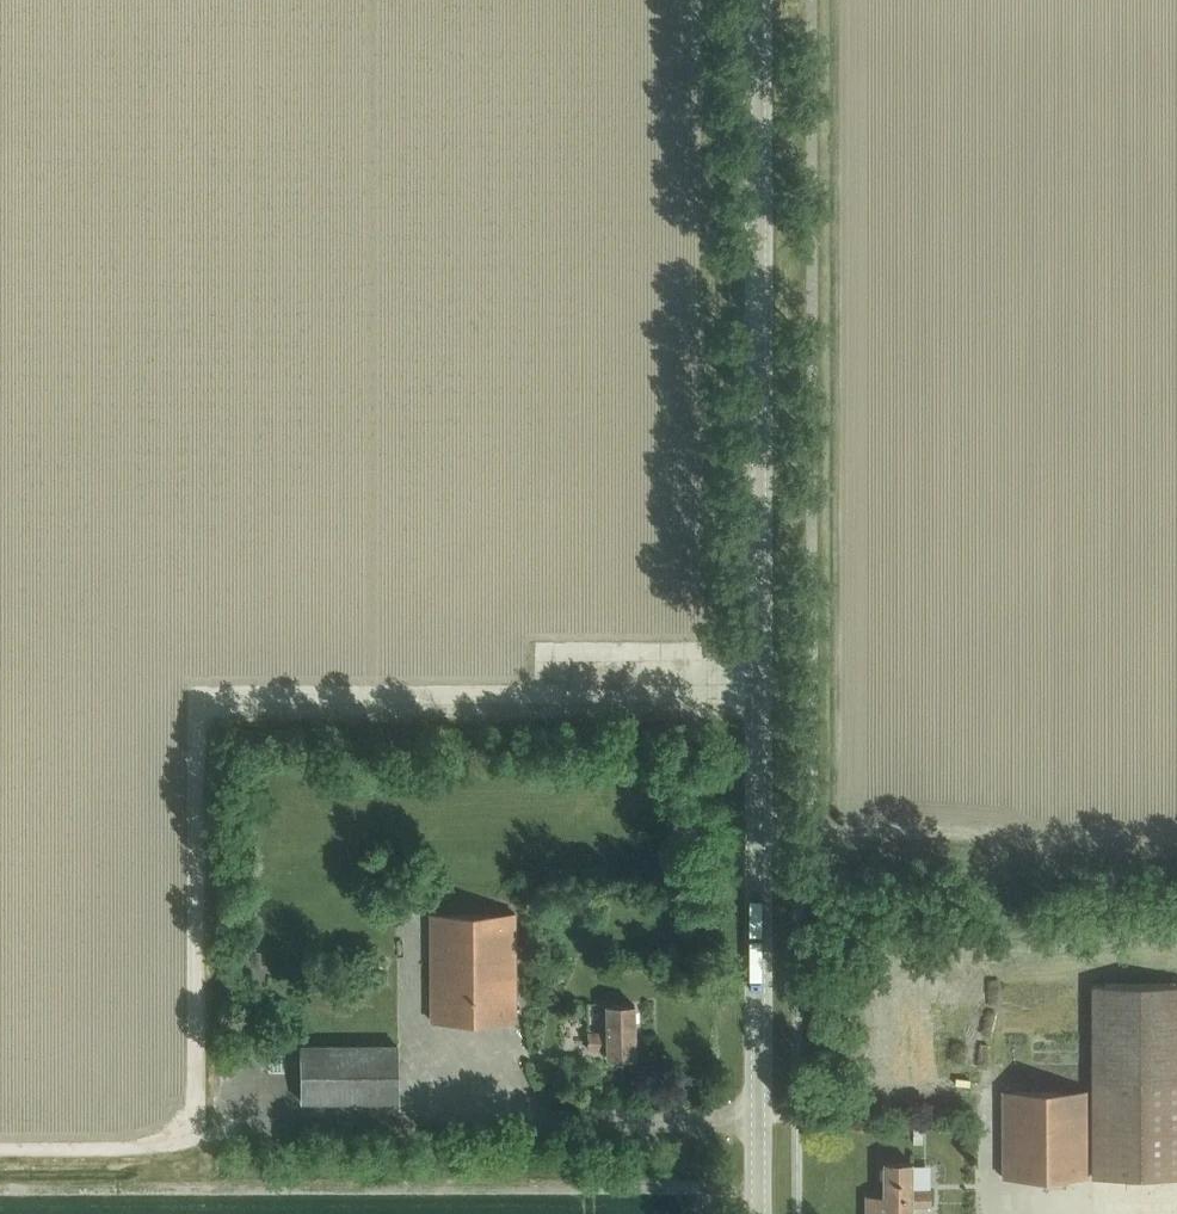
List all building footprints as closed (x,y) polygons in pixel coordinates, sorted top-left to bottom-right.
[(431,1020),(515,1019),(515,913),(430,914),(431,1020)] [(1093,984),(1093,1176),(1176,1176),(1176,984),(1093,984)] [(607,1058),(635,1057),(634,1005),(607,1005),(607,1032),(587,1033),(588,1049),(607,1049),(607,1058)] [(301,1103),(398,1102),(397,1044),(300,1045),(301,1103)] [(1088,1176),(1088,1091),(1004,1091),(1004,1176),(1088,1176)] [(912,1206),(932,1206),(932,1190),(912,1190),(912,1163),(884,1162),(884,1196),(866,1196),(866,1213),(912,1213),(912,1206)] [(1118,1213),(1176,1213),(1176,1202),(1118,1202),(1118,1213)]
